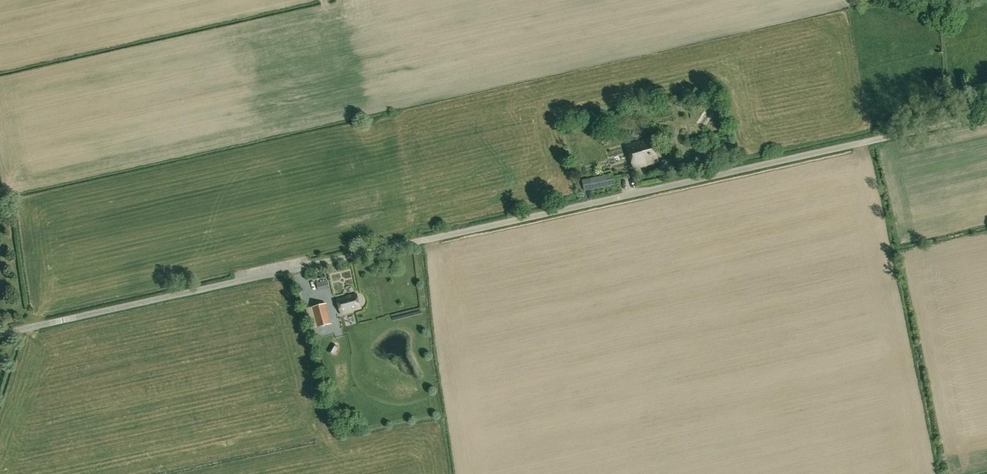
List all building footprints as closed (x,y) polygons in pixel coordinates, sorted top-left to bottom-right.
[(706,102),(695,120),(703,124),(713,107),(706,102)] [(627,144),(634,169),(658,162),(652,137),(627,144)] [(613,173),(588,179),(590,190),(615,184),(613,173)] [(328,280),(317,283),(319,290),(329,287),(328,280)] [(355,294),(338,299),(342,316),(353,313),(352,311),(359,309),(355,294)] [(312,307),(318,327),(331,324),(326,303),(312,307)] [(329,351),(330,353),(332,354),(335,354),(338,348),(337,346),(335,345),(332,345),(329,351)]
